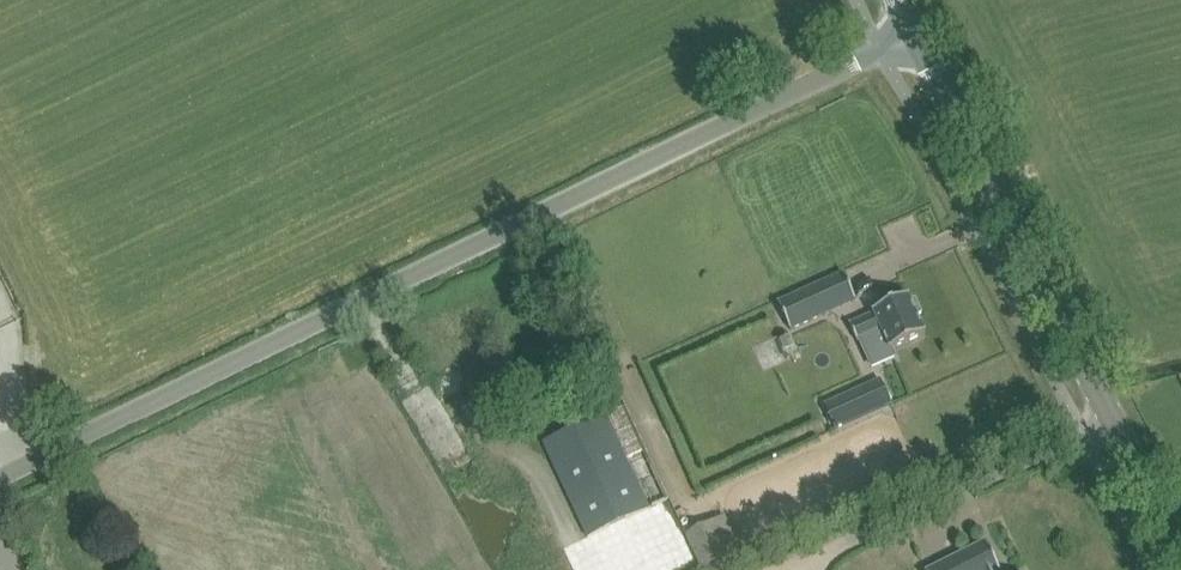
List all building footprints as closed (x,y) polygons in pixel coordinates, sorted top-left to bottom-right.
[(791,330),(831,311),(819,284),(778,302),(791,330)] [(874,313),(850,324),(872,372),(896,361),(891,350),(926,334),(918,315),(923,313),(916,299),(911,301),(909,296),(874,312),(874,313)] [(825,404),(836,429),(876,411),(865,386),(825,404)] [(604,413),(543,443),(588,538),(669,499),(624,404),(604,413)] [(685,533),(701,569),(702,569),(729,569),(740,565),(747,562),(725,515),(710,522),(685,533)] [(988,541),(987,541),(987,542),(930,569),(1003,569),(988,541)]
